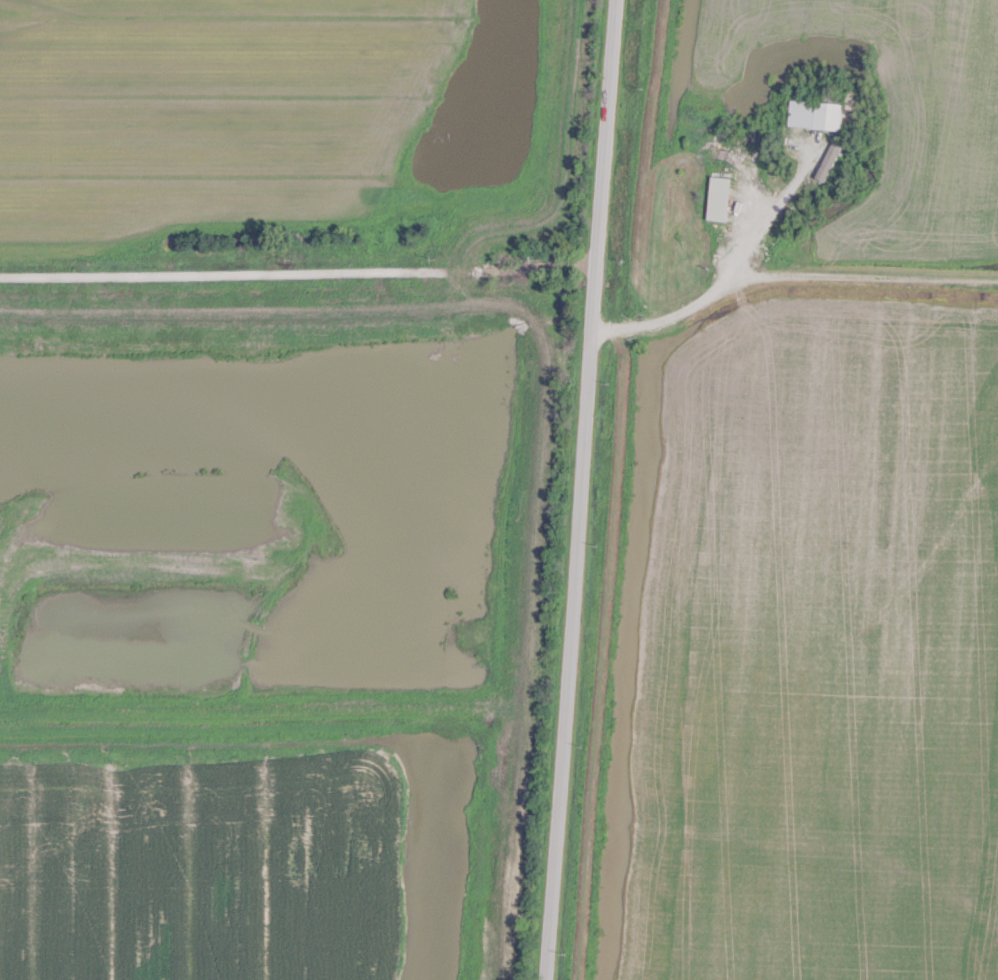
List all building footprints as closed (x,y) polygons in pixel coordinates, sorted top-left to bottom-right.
[(842,129),(843,103),(791,100),(789,127),(842,129)] [(728,221),(730,177),(709,176),(708,220),(728,221)]
